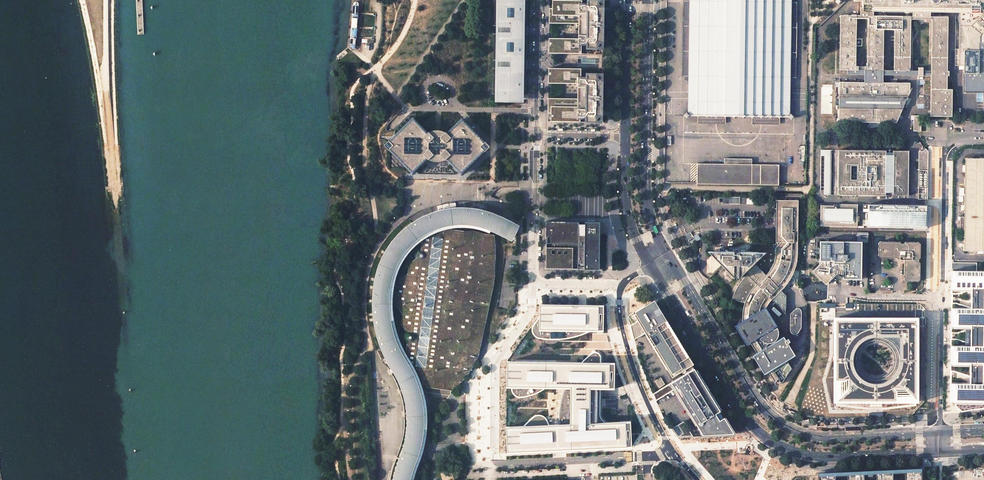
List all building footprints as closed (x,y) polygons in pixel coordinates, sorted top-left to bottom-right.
[(492,25),(511,26),(510,34),(492,33),(491,60),(510,60),(510,68),(491,68),(491,94),(493,94),(493,101),(521,101),(521,94),(523,94),(525,0),(492,0),(492,25)] [(582,1),(553,0),(553,8),(550,8),(549,23),(579,24),(579,39),(549,38),(549,53),(581,54),(581,46),(587,46),(587,45),(588,45),(588,48),(603,48),(603,34),(603,15),(603,1),(588,1),(588,4),(587,4),(587,3),(582,3),(582,1)] [(690,1),(684,1),(683,76),(689,76),(688,113),(687,113),(687,112),(684,115),(687,118),(688,116),(698,116),(698,117),(698,123),(725,123),(725,118),(726,117),(726,116),(733,116),(733,117),(734,118),(735,117),(736,116),(742,116),(742,117),(743,118),(745,117),(745,116),(751,116),(751,117),(752,118),(752,123),(779,124),(780,118),(780,117),(789,117),(791,119),(794,116),(791,114),(790,115),(790,77),(796,78),(797,2),(791,2),(791,0),(690,0),(690,1)] [(942,7),(942,0),(853,0),(853,1),(854,1),(863,2),(863,8),(861,8),(860,16),(860,19),(867,19),(867,16),(873,16),(873,9),(872,9),(872,8),(912,8),(912,17),(911,17),(911,20),(914,20),(931,21),(931,17),(930,17),(930,7),(942,7)] [(942,7),(945,7),(945,8),(950,8),(950,7),(959,7),(959,13),(957,15),(957,17),(957,19),(957,21),(959,24),(958,49),(955,49),(954,58),(958,58),(958,75),(966,75),(966,82),(967,83),(969,83),(970,83),(970,82),(970,75),(979,76),(978,58),(983,58),(983,8),(983,3),(983,0),(942,0),(942,7)] [(358,44),(362,5),(356,4),(352,44),(358,44)] [(857,19),(860,19),(860,16),(840,15),(840,70),(858,71),(858,67),(856,67),(857,45),(861,45),(861,41),(857,41),(857,19)] [(867,16),(867,19),(867,41),(870,41),(870,43),(867,43),(866,67),(860,67),(858,67),(858,71),(864,71),(864,78),(864,83),(883,83),(883,78),(884,30),(895,30),(895,27),(884,27),(876,27),(876,16),(873,16),(867,16)] [(911,43),(911,20),(911,17),(902,17),(901,27),(895,27),(895,30),(894,71),(910,71),(910,46),(908,45),(908,43),(911,43)] [(931,17),(931,21),(931,43),(933,43),(933,46),(931,46),(930,116),(951,117),(952,90),(947,89),(947,76),(949,76),(949,72),(947,72),(947,17),(931,17)] [(581,69),(549,68),(548,83),(578,84),(578,99),(548,98),(548,113),(551,113),(551,121),(580,122),(580,119),(586,119),(586,118),(587,118),(587,122),(602,122),(602,104),(602,78),(602,75),(587,74),(587,78),(586,78),(586,77),(581,77),(581,69)] [(911,83),(883,83),(864,83),(840,82),(840,122),(897,123),(911,91),(910,91),(911,83)] [(833,87),(822,87),(821,114),(832,114),(833,87)] [(921,123),(928,116),(913,116),(913,124),(915,124),(915,130),(921,130),(921,123)] [(390,142),(386,145),(390,149),(390,148),(412,172),(427,158),(428,159),(432,155),(433,156),(435,157),(437,157),(439,157),(441,157),(444,156),(448,160),(449,159),(463,173),(485,151),(486,151),(490,146),(486,142),(485,143),(463,120),(450,133),(448,132),(444,137),(442,136),(440,135),(437,135),(434,136),(432,137),(428,133),(428,134),(414,120),(390,142)] [(918,152),(918,171),(928,171),(928,151),(926,149),(923,152),(918,152)] [(832,151),(822,151),(822,157),(825,157),(825,195),(831,195),(832,151)] [(907,154),(839,153),(838,193),(907,194),(907,154)] [(965,158),(965,217),(964,217),(964,216),(960,216),(959,231),(964,231),(964,230),(965,230),(964,250),(983,250),(983,159),(965,158)] [(724,163),(697,163),(696,183),(778,184),(779,164),(752,164),(724,163)] [(918,171),(917,171),(917,200),(927,199),(928,171),(918,171)] [(802,174),(794,175),(794,182),(802,182),(802,174)] [(798,200),(776,200),(776,243),(757,243),(753,240),(747,243),(744,244),(736,247),(731,248),(731,252),(708,251),(734,279),(737,277),(739,279),(745,273),(756,284),(754,287),(750,291),(743,307),(742,315),(742,321),(735,326),(746,344),(749,342),(775,383),(789,362),(767,328),(765,322),(765,316),(766,308),(772,300),(786,314),(786,295),(781,290),(788,283),(795,270),(796,264),(797,256),(798,200)] [(833,205),(819,205),(819,226),(856,226),(856,204),(840,204),(840,205),(836,205),(836,204),(833,204),(833,205)] [(923,206),(864,206),(864,230),(923,230),(923,206)] [(393,479),(410,479),(415,463),(420,452),(424,437),(425,422),(424,409),(421,394),(417,381),(457,387),(475,362),(478,339),(481,340),(493,240),(444,233),(445,226),(455,224),(468,224),(480,226),(491,231),(493,227),(494,228),(492,231),(507,238),(511,238),(517,226),(515,222),(509,220),(502,217),(500,216),(498,219),(496,218),(498,215),(493,213),(487,211),(480,209),(474,208),(467,207),(459,207),(454,208),(448,209),(441,210),(433,212),(426,215),(421,218),(416,221),(409,225),(406,228),(402,232),(397,237),(391,245),(385,255),(380,264),(378,271),(376,277),(375,286),(374,293),(374,302),(374,306),(374,312),(375,321),(377,331),(379,340),(382,347),(386,357),(390,366),(396,375),(399,381),(402,387),(404,393),(406,400),(407,408),(407,415),(408,423),(407,434),(405,441),(403,448),(401,454),(397,464),(393,479)] [(579,222),(546,222),(546,244),(578,244),(578,267),(584,267),(584,270),(599,270),(600,222),(585,222),(585,226),(579,226),(579,222)] [(900,241),(880,240),(878,243),(877,255),(879,257),(899,257),(900,259),(902,259),(904,259),(904,279),(906,281),(918,281),(920,279),(920,262),(919,261),(919,259),(920,257),(921,243),(919,241),(905,241),(903,243),(901,243),(900,241)] [(836,273),(838,274),(839,275),(841,276),(843,276),(843,278),(862,278),(863,241),(820,241),(819,261),(821,263),(813,271),(825,284),(836,273)] [(573,250),(546,250),(546,269),(573,269),(573,250)] [(952,269),(951,288),(965,289),(965,307),(951,306),(951,325),(964,325),(963,344),(950,344),(950,362),(964,363),(964,374),(964,381),(950,381),(949,399),(983,400),(983,381),(982,381),(982,363),(983,363),(983,344),(981,344),(982,326),(983,326),(983,307),(983,306),(983,288),(983,269),(952,269)] [(646,332),(672,377),(682,371),(693,365),(654,301),(635,312),(635,313),(635,314),(634,313),(628,316),(633,323),(631,325),(634,339),(646,332)] [(580,304),(539,304),(539,316),(536,320),(534,323),(533,325),(532,327),(532,329),(532,331),(534,333),(535,335),(537,336),(539,337),(541,337),(546,338),(550,338),(553,338),(557,338),(561,337),(567,337),(571,336),(575,334),(580,333),(584,331),(588,330),(590,328),(596,328),(596,306),(592,306),(592,305),(580,304)] [(791,312),(791,316),(792,316),(792,330),(797,330),(801,326),(801,315),(802,315),(802,310),(802,309),(801,307),(799,307),(797,307),(796,307),(791,312)] [(837,402),(898,403),(918,403),(918,318),(837,318),(837,381),(837,402)] [(785,337),(780,340),(783,346),(789,343),(785,337)] [(579,362),(501,361),(501,386),(511,387),(511,390),(511,393),(513,395),(515,397),(518,399),(521,400),(525,399),(530,397),(536,393),(542,388),(565,388),(564,391),(561,399),(559,409),(559,419),(560,425),(547,426),(547,423),(544,419),(541,416),(536,416),(532,418),(528,421),(522,427),(500,428),(501,454),(572,451),(630,448),(629,424),(625,424),(625,423),(604,423),(601,421),(599,417),(599,388),(614,388),(615,364),(610,364),(610,362),(599,362),(599,358),(597,354),(594,353),(589,354),(584,358),(579,362)] [(964,363),(950,362),(950,369),(964,374),(964,363)] [(693,365),(682,371),(683,373),(694,366),(693,365)] [(730,427),(694,367),(653,394),(656,401),(674,389),(703,435),(734,434),(730,427)] [(661,378),(655,381),(659,388),(665,384),(661,378)] [(477,384),(463,412),(470,415),(484,388),(477,384)] [(480,404),(487,408),(493,397),(486,393),(480,404)] [(478,404),(472,418),(479,421),(486,408),(478,404)] [(475,446),(474,421),(464,421),(465,446),(475,446)] [(678,437),(693,436),(684,422),(672,429),(678,437)] [(478,430),(478,451),(483,451),(483,455),(489,455),(489,430),(478,430)] [(820,476),(820,479),(923,479),(922,472),(820,476)]
